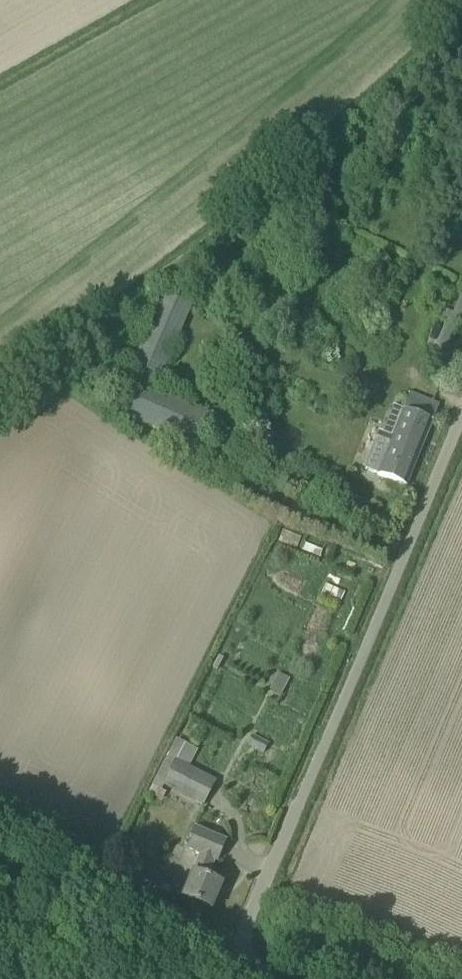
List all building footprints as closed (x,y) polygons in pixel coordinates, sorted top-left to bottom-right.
[(160,378),(191,306),(163,294),(132,366),(160,378)] [(196,447),(210,415),(137,383),(123,415),(196,447)] [(390,410),(382,432),(378,430),(363,469),(366,471),(406,486),(439,405),(409,393),(403,409),(393,405),(390,410)] [(163,785),(168,788),(203,806),(216,780),(176,759),(184,743),(175,739),(148,793),(162,800),(166,792),(161,789),(163,785)] [(216,861),(225,841),(194,828),(185,848),(200,854),(181,897),(211,910),(222,884),(207,878),(214,861),(216,861)]
